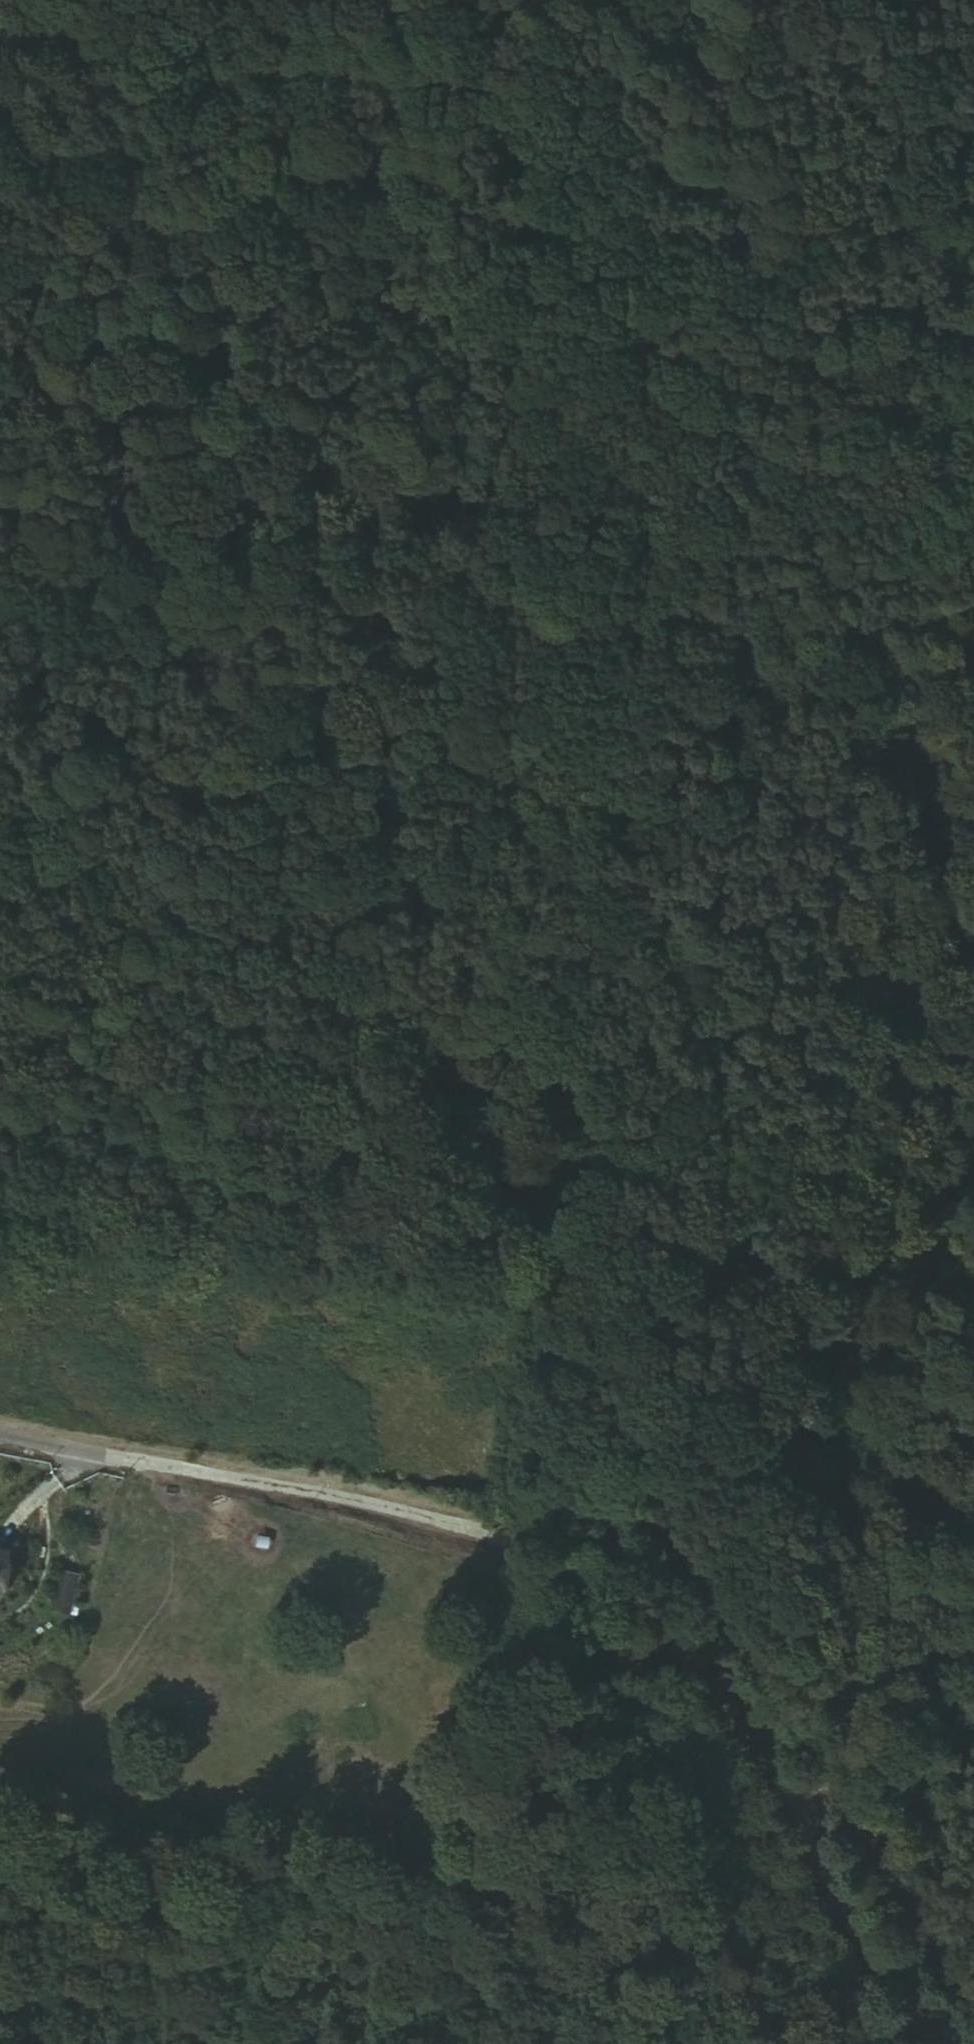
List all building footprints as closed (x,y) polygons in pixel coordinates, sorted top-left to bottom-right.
[(9,1543),(0,1541),(0,1584),(9,1543)] [(54,1601),(73,1606),(83,1568),(65,1563),(54,1601)] [(70,1616),(73,1606),(54,1601),(51,1612),(70,1616)]
